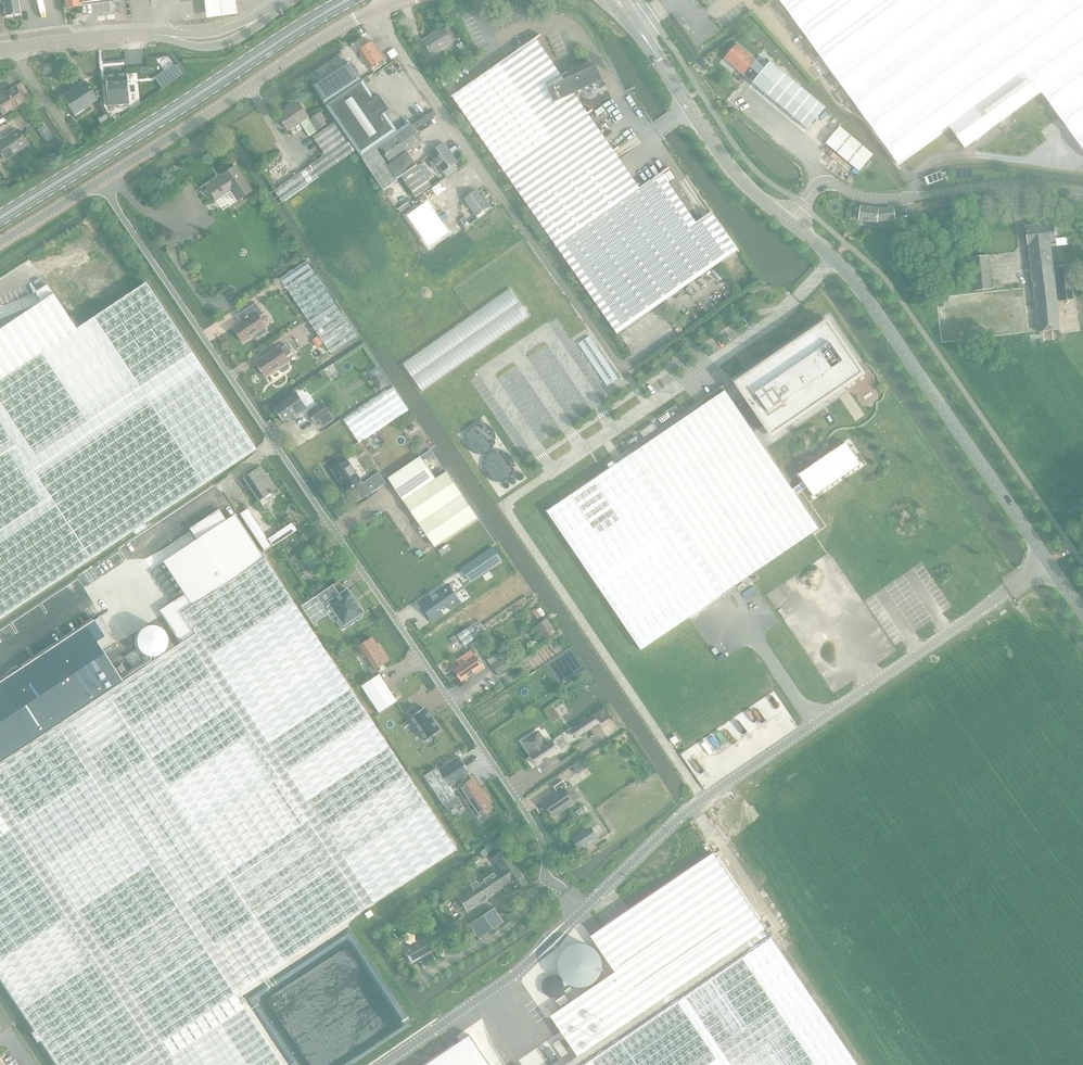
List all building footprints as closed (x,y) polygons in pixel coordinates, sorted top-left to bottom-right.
[(1,3),(3,4),(5,17),(20,15),(17,0),(0,0),(1,3)] [(79,6),(78,0),(65,0),(66,8),(79,6)] [(204,3),(206,18),(236,14),(234,0),(204,0),(204,3)] [(898,163),(949,126),(1026,70),(1042,92),(1082,149),(1082,0),(780,0),(898,163)] [(432,54),(452,41),(443,26),(435,31),(437,34),(424,41),(432,54)] [(541,34),(451,96),(452,97),(453,96),(504,171),(504,172),(505,171),(530,208),(530,209),(531,209),(556,246),(555,246),(556,247),(557,246),(591,296),(617,333),(665,300),(678,319),(687,332),(759,282),(752,270),(738,250),(732,243),(722,228),(712,213),(697,224),(662,174),(670,168),(669,168),(621,201),(596,164),(619,148),(619,147),(611,152),(586,115),(593,110),(585,115),(572,95),(553,104),(546,89),(566,79),(563,75),(567,73),(567,72),(559,77),(534,40),(541,35),(541,34)] [(374,70),(378,67),(387,62),(378,48),(373,42),(367,46),(365,45),(362,46),(362,49),(360,50),(372,67),(374,70)] [(738,45),(727,57),(736,65),(735,66),(750,78),(755,71),(760,76),(766,69),(761,65),(756,60),(738,45)] [(393,49),(387,53),(392,59),(398,55),(393,49)] [(439,77),(444,74),(435,59),(430,63),(439,77)] [(325,104),(361,80),(356,73),(359,72),(356,67),(353,68),(349,62),(313,85),(325,104)] [(760,76),(754,83),(808,127),(821,111),(824,107),(771,63),(770,64),(766,69),(760,76)] [(566,79),(546,89),(553,104),(572,95),(604,80),(597,65),(566,79)] [(965,148),(1042,92),(1026,70),(949,126),(965,148)] [(105,76),(107,106),(129,104),(126,74),(105,76)] [(444,77),(439,80),(443,86),(448,83),(444,77)] [(375,98),(362,80),(361,80),(325,104),(336,121),(355,150),(360,156),(360,157),(383,190),(395,182),(394,181),(382,164),(386,162),(377,148),(377,149),(375,146),(397,131),(385,113),(389,110),(379,95),(375,98)] [(73,115),(96,100),(85,82),(62,97),(73,115)] [(2,116),(24,101),(14,86),(0,96),(0,112),(2,116)] [(842,89),(835,94),(841,103),(849,98),(842,89)] [(289,130),(310,116),(298,98),(290,103),(291,105),(278,114),(289,130)] [(318,129),(327,123),(320,112),(310,119),(318,129)] [(104,113),(97,118),(101,124),(108,119),(104,113)] [(355,150),(336,121),(313,137),(325,154),(310,165),(275,190),(283,201),(318,177),(318,176),(355,150)] [(859,171),(873,155),(841,126),(826,143),(859,171)] [(405,154),(420,143),(409,127),(377,148),(386,162),(382,164),(394,181),(398,179),(413,200),(429,188),(405,154)] [(4,160),(27,145),(17,130),(0,141),(0,154),(4,160)] [(434,159),(429,162),(434,169),(438,165),(442,171),(446,177),(458,169),(454,164),(449,157),(452,154),(445,143),(430,153),(434,159)] [(238,201),(252,191),(235,166),(226,171),(227,173),(207,186),(216,200),(231,190),(238,201)] [(484,211),(491,206),(486,199),(484,200),(478,190),(465,198),(477,215),(484,211)] [(940,198),(924,202),(925,208),(932,206),(933,209),(946,206),(951,201),(951,199),(950,196),(940,198)] [(404,215),(428,250),(453,233),(429,198),(404,215)] [(861,206),(860,219),(877,221),(895,219),(893,208),(878,209),(861,206)] [(464,217),(460,220),(465,228),(470,225),(464,217)] [(1054,224),(1026,227),(1028,244),(1038,332),(1060,329),(1050,242),(1056,241),(1054,224)] [(976,292),(992,289),(988,256),(971,258),(976,292)] [(330,354),(357,335),(306,260),(280,278),(330,354)] [(1069,265),(1056,266),(1060,301),(1072,300),(1069,265)] [(132,531),(134,533),(135,535),(146,528),(143,524),(255,449),(145,283),(76,329),(75,329),(0,379),(0,619),(132,531)] [(75,329),(76,329),(53,294),(47,285),(35,292),(39,302),(0,329),(0,379),(75,329)] [(230,288),(225,295),(235,302),(240,296),(230,288)] [(509,288),(403,364),(422,391),(529,316),(509,288)] [(256,302),(243,311),(248,318),(235,326),(244,340),(256,332),(258,336),(267,330),(265,326),(267,325),(260,315),(264,312),(256,302)] [(617,464),(547,512),(641,649),(819,529),(796,495),(792,489),(765,449),(753,431),(763,425),(771,438),(865,374),(828,319),(735,382),(734,382),(746,401),(736,407),(725,391),(716,397),(700,400),(704,405),(624,460),(617,464)] [(287,362),(290,361),(287,356),(292,353),(287,344),(281,348),(280,346),(257,361),(267,376),(280,368),(282,371),(284,371),(289,368),(289,366),(287,362)] [(598,349),(594,351),(612,379),(616,376),(598,349)] [(611,382),(593,355),(588,358),(607,385),(611,382)] [(377,365),(367,372),(380,391),(389,384),(377,365)] [(393,388),(378,398),(345,420),(360,442),(378,430),(408,410),(393,388)] [(297,393),(290,398),(289,397),(275,407),(276,409),(276,412),(278,415),(281,416),(285,422),(300,412),(299,412),(307,407),(297,393)] [(333,421),(328,413),(321,402),(307,412),(314,422),(319,419),(324,427),(333,421)] [(464,444),(467,449),(472,452),(477,454),(483,453),(488,451),(492,447),(495,442),(496,437),(495,432),(492,427),(489,424),(484,421),(479,421),(474,421),(469,424),(465,428),(463,433),(462,439),(464,444)] [(486,458),(484,462),(484,467),(485,471),(488,475),(491,478),(496,480),(500,480),(505,478),(509,476),(512,472),(513,467),(512,462),(510,458),(507,454),(503,452),(498,451),(493,452),(489,454),(486,458)] [(436,479),(435,478),(420,456),(388,478),(404,500),(434,547),(477,518),(446,472),(436,479)] [(347,489),(358,483),(367,496),(378,489),(387,482),(379,472),(363,483),(361,481),(348,460),(332,470),(338,478),(339,477),(347,489)] [(259,501),(276,490),(268,479),(267,480),(259,468),(239,481),(244,488),(248,485),(259,501)] [(183,594),(157,611),(179,644),(195,634),(180,612),(259,560),(263,558),(234,514),(225,520),(217,509),(188,528),(196,539),(162,561),(183,594)] [(289,546),(282,550),(286,555),(292,550),(289,546)] [(314,573),(326,566),(314,547),(308,551),(306,547),(300,551),(314,573)] [(493,548),(462,569),(470,581),(501,560),(493,548)] [(291,565),(299,559),(296,554),(287,560),(291,565)] [(58,1064),(281,1064),(234,994),(455,849),(263,558),(259,560),(180,612),(195,634),(179,644),(123,682),(0,763),(0,977),(58,1064)] [(332,584),(315,596),(327,614),(333,610),(339,619),(337,620),(342,629),(361,617),(359,614),(362,613),(356,603),(357,602),(354,598),(353,599),(347,589),(337,596),(335,593),(337,592),(332,584)] [(460,602),(448,585),(436,593),(437,595),(432,598),(433,599),(423,606),(433,621),(443,614),(440,609),(447,604),(450,609),(460,602)] [(313,624),(327,614),(315,596),(301,606),(313,624)] [(557,631),(548,618),(537,626),(546,639),(557,631)] [(468,628),(457,635),(464,646),(476,639),(486,631),(479,620),(468,628)] [(85,625),(0,682),(0,763),(123,682),(103,652),(95,640),(85,625)] [(455,636),(450,639),(453,644),(459,641),(455,636)] [(371,637),(357,647),(365,659),(367,657),(372,665),(367,668),(373,677),(361,686),(379,713),(396,702),(374,669),(388,660),(380,648),(379,649),(378,647),(371,637)] [(511,666),(507,661),(498,646),(485,655),(495,669),(498,674),(511,666)] [(340,649),(334,653),(338,658),(344,654),(340,649)] [(459,665),(454,669),(462,681),(468,677),(469,678),(475,674),(474,673),(483,667),(481,665),(475,655),(474,655),(472,651),(471,650),(469,651),(456,660),(459,665)] [(128,672),(122,663),(118,666),(124,675),(128,672)] [(406,712),(409,717),(425,740),(439,731),(423,707),(416,712),(413,707),(406,712)] [(594,715),(575,727),(580,735),(599,723),(594,715)] [(538,732),(524,741),(533,754),(530,755),(537,765),(539,764),(542,767),(544,770),(557,761),(554,756),(560,752),(556,746),(552,739),(545,743),(538,732)] [(675,735),(670,739),(674,744),(679,741),(675,735)] [(456,788),(467,781),(464,776),(469,773),(458,757),(437,770),(441,776),(442,776),(449,786),(453,792),(457,789),(456,788)] [(423,775),(443,805),(454,797),(435,768),(423,775)] [(472,778),(467,781),(456,788),(457,789),(476,817),(480,823),(487,817),(483,812),(491,806),(472,778)] [(580,798),(570,784),(567,787),(563,780),(554,787),(558,792),(544,801),(545,803),(544,806),(547,810),(550,810),(553,816),(574,802),(580,798)] [(584,806),(576,811),(580,817),(588,812),(584,806)] [(591,828),(573,840),(579,849),(597,837),(591,828)] [(489,843),(483,847),(484,849),(478,853),(482,858),(488,854),(487,852),(493,848),(489,843)] [(516,890),(526,883),(504,849),(493,856),(502,869),(495,874),(492,870),(456,893),(468,911),(503,888),(505,891),(508,893),(512,890),(512,888),(514,886),(516,890)] [(771,934),(718,852),(592,936),(614,973),(550,1016),(578,1054),(562,1064),(578,1064),(771,934)] [(480,938),(503,923),(493,908),(470,923),(480,938)] [(771,934),(578,1064),(862,1064),(771,934)] [(415,964),(438,951),(430,937),(407,950),(415,964)] [(424,1064),(490,1064),(471,1034),(424,1064)]
